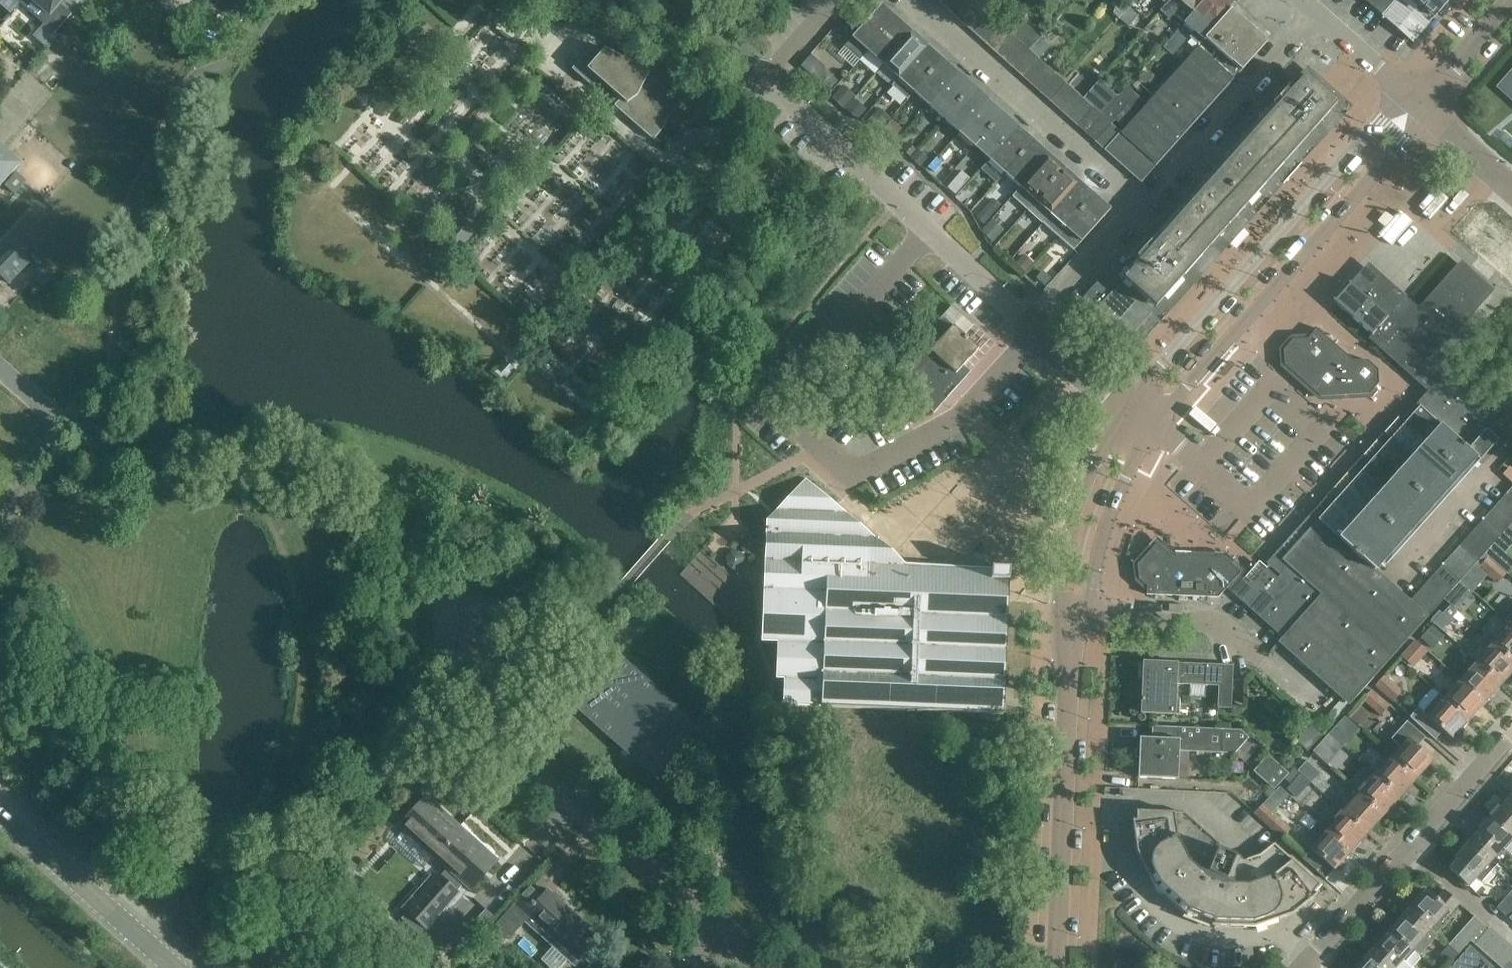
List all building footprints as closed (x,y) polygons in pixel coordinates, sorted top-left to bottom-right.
[(21,3),(54,33),(72,14),(60,4),(64,0),(24,0),(21,3)] [(950,12),(960,0),(942,0),(940,3),(950,12)] [(950,12),(958,20),(974,3),(970,0),(960,0),(950,12)] [(974,3),(980,9),(988,0),(970,0),(974,3)] [(1170,0),(1163,8),(1158,3),(1153,9),(1158,14),(1160,12),(1170,20),(1174,14),(1185,23),(1205,0),(1171,0),(1170,0)] [(1185,23),(1184,24),(1194,32),(1189,38),(1197,44),(1233,4),(1229,0),(1205,0),(1185,23)] [(1414,43),(1431,24),(1430,23),(1433,19),(1433,20),(1450,0),(1365,0),(1414,43)] [(974,3),(958,20),(968,28),(983,11),(980,9),(974,3)] [(882,4),(852,37),(844,46),(860,60),(868,51),(898,18),(882,4)] [(1198,46),(1175,71),(1212,104),(1268,42),(1263,37),(1265,34),(1239,11),(1237,14),(1231,9),(1199,46),(1198,46)] [(983,11),(968,28),(977,37),(992,20),(983,11)] [(898,18),(868,51),(883,65),(913,32),(898,18)] [(1020,19),(1008,32),(1012,35),(1020,43),(1029,51),(1030,52),(1042,39),(1020,19)] [(992,20),(977,37),(986,44),(1001,27),(992,20)] [(1001,27),(986,44),(995,53),(1012,35),(1008,32),(1007,33),(1001,27)] [(913,32),(883,65),(898,78),(928,45),(913,32)] [(1012,35),(995,53),(1004,61),(1020,43),(1012,35)] [(1042,39),(1030,52),(1039,60),(1051,47),(1042,39)] [(1020,43),(1004,61),(1013,69),(1029,51),(1020,43)] [(907,99),(913,92),(943,59),(928,45),(898,78),(892,85),(907,99)] [(605,50),(602,54),(593,46),(572,69),(573,70),(567,76),(576,84),(581,77),(592,87),(599,79),(621,99),(616,106),(654,140),(667,124),(666,122),(681,104),(648,76),(650,73),(605,50)] [(1029,51),(1013,69),(1023,78),(1039,60),(1030,52),(1029,51)] [(943,59),(913,92),(928,106),(958,72),(943,59)] [(1039,60),(1023,78),(1033,86),(1049,68),(1039,60)] [(1049,68),(1033,86),(1041,94),(1058,76),(1049,68)] [(1147,103),(1120,132),(1119,133),(1129,142),(1138,151),(1147,159),(1157,167),(1212,104),(1175,71),(1147,103)] [(958,72),(928,106),(943,119),(973,86),(958,72)] [(1122,93),(1118,97),(1119,98),(1102,116),(1103,117),(1112,125),(1120,132),(1147,103),(1137,95),(1148,83),(1138,74),(1128,86),(1127,86),(1123,83),(1118,89),(1122,93)] [(1502,86),(1511,96),(1511,75),(1502,86)] [(1058,76),(1041,94),(1050,102),(1066,84),(1058,76)] [(1306,76),(1154,246),(1141,234),(1090,290),(1097,296),(1079,316),(1079,328),(1111,356),(1118,355),(1343,103),(1321,83),(1318,87),(1306,76)] [(1099,80),(1089,92),(1083,99),(1084,100),(1094,109),(1102,116),(1119,98),(1118,97),(1099,80)] [(1077,81),(1071,88),(1075,92),(1083,99),(1089,92),(1077,81)] [(1066,84),(1050,102),(1059,110),(1075,92),(1071,88),(1066,84)] [(973,86),(943,119),(959,133),(988,100),(973,86)] [(851,97),(841,87),(832,98),(842,107),(851,97)] [(1075,92),(1059,110),(1068,118),(1084,100),(1083,99),(1075,92)] [(844,108),(856,119),(864,110),(852,99),(844,108)] [(988,100),(959,133),(974,146),(1004,113),(988,100)] [(1084,100),(1068,118),(1078,127),(1094,109),(1084,100)] [(1094,109),(1078,127),(1087,135),(1103,117),(1102,116),(1094,109)] [(1004,113),(974,146),(989,160),(1019,127),(1004,113)] [(880,115),(874,121),(880,126),(886,120),(880,115)] [(1103,117),(1087,135),(1096,143),(1112,125),(1103,117)] [(890,120),(885,126),(894,134),(899,128),(890,120)] [(1112,125),(1096,143),(1104,151),(1119,133),(1120,132),(1112,125)] [(1019,127),(989,160),(1004,174),(1034,141),(1019,127)] [(1119,133),(1104,151),(1114,159),(1129,142),(1119,133)] [(0,144),(0,162),(12,173),(30,152),(9,134),(0,144)] [(1034,141),(1004,174),(1019,187),(1049,154),(1034,141)] [(1129,142),(1114,159),(1123,168),(1138,151),(1129,142)] [(915,150),(907,143),(902,149),(910,156),(915,150)] [(917,150),(911,157),(919,164),(926,158),(917,150)] [(1138,151),(1123,168),(1132,176),(1147,159),(1138,151)] [(1049,154),(1019,187),(1020,188),(1012,196),(1027,209),(1064,168),(1049,154)] [(1147,159),(1132,176),(1141,184),(1157,167),(1147,159)] [(1064,168),(1027,209),(1042,223),(1079,182),(1064,168)] [(19,192),(28,176),(16,169),(6,185),(19,192)] [(1079,182),(1042,223),(1057,236),(1094,195),(1079,182)] [(949,189),(954,194),(959,189),(954,184),(949,189)] [(968,197),(975,203),(979,198),(973,192),(968,197)] [(1094,195),(1057,236),(1074,251),(1080,242),(1110,209),(1094,195)] [(992,200),(975,218),(982,224),(999,206),(992,200)] [(1465,264),(1490,288),(1504,273),(1511,281),(1511,234),(1484,208),(1460,234),(1478,250),(1465,264)] [(460,250),(476,232),(460,217),(444,235),(460,250)] [(988,230),(982,234),(986,241),(993,238),(988,230)] [(0,257),(0,270),(11,282),(35,259),(18,241),(0,257)] [(1020,259),(1015,265),(1023,273),(1029,267),(1020,259)] [(1465,264),(1427,307),(1452,330),(1490,288),(1465,264)] [(1332,301),(1338,306),(1370,336),(1387,318),(1375,307),(1391,289),(1369,269),(1353,287),(1348,283),(1332,301)] [(1042,274),(1034,283),(1043,291),(1051,282),(1042,274)] [(1420,315),(1403,300),(1391,289),(1375,307),(1387,318),(1370,336),(1413,374),(1452,330),(1427,307),(1420,315)] [(979,349),(942,317),(901,363),(944,402),(971,373),(963,366),(979,349)] [(1354,362),(1318,329),(1308,340),(1292,342),(1284,351),(1285,365),(1294,374),(1308,374),(1310,389),(1321,398),(1370,395),(1378,385),(1378,370),(1368,361),(1354,362)] [(1441,384),(1421,406),(1481,460),(1496,443),(1489,436),(1501,422),(1484,406),(1445,370),(1436,380),(1441,384)] [(1511,382),(1506,378),(1503,382),(1508,386),(1511,382)] [(1481,460),(1421,406),(1406,423),(1467,476),(1481,460)] [(1467,476),(1406,423),(1392,439),(1452,493),(1467,476)] [(1452,493),(1392,439),(1378,454),(1438,509),(1452,493)] [(1438,509),(1378,454),(1363,470),(1423,525),(1438,509)] [(1423,525),(1363,470),(1334,503),(1395,557),(1423,525)] [(763,589),(761,642),(777,642),(776,678),(784,679),(783,705),(1003,714),(1004,708),(1004,688),(1009,578),(1009,570),(1004,570),(960,568),(957,567),(935,566),(900,565),(891,556),(894,552),(881,541),(878,544),(806,479),(766,522),(766,534),(779,535),(777,590),(763,589)] [(1508,492),(1500,501),(1511,512),(1511,496),(1508,492)] [(1500,501),(1491,510),(1510,526),(1511,524),(1511,512),(1500,501)] [(1395,557),(1334,503),(1319,520),(1379,574),(1380,573),(1381,573),(1383,573),(1385,572),(1386,569),(1385,567),(1395,557)] [(1510,526),(1491,510),(1483,519),(1502,535),(1510,526)] [(1502,535),(1483,519),(1475,528),(1494,544),(1502,535)] [(1410,601),(1379,574),(1319,520),(1280,563),(1297,577),(1392,658),(1428,618),(1410,601)] [(1494,544),(1475,528),(1467,537),(1486,553),(1493,545),(1494,544)] [(1486,553),(1467,537),(1460,545),(1478,562),(1485,554),(1486,553)] [(1478,562),(1460,545),(1452,554),(1470,570),(1476,564),(1478,562)] [(1497,548),(1493,545),(1486,553),(1485,554),(1507,574),(1511,569),(1511,562),(1497,548)] [(1470,570),(1452,554),(1443,564),(1461,580),(1470,570)] [(1507,574),(1485,554),(1478,562),(1476,564),(1480,567),(1478,568),(1497,585),(1507,574)] [(1171,557),(1149,557),(1138,568),(1139,577),(1147,586),(1147,595),(1170,596),(1171,557)] [(1203,559),(1171,557),(1170,596),(1201,597),(1203,559)] [(1225,559),(1203,559),(1201,597),(1218,598),(1241,573),(1225,559)] [(1461,580),(1443,564),(1435,573),(1453,589),(1461,580)] [(1453,589),(1435,573),(1427,582),(1445,598),(1453,589)] [(1273,586),(1260,575),(1240,597),(1253,608),(1273,586)] [(1261,618),(1283,637),(1354,700),(1392,658),(1297,577),(1261,618)] [(1445,598),(1427,582),(1420,590),(1438,607),(1445,598)] [(1438,607),(1420,590),(1410,601),(1428,618),(1438,607)] [(1467,602),(1459,596),(1450,606),(1457,613),(1467,602)] [(1457,613),(1450,606),(1441,616),(1448,622),(1457,613)] [(1494,646),(1511,662),(1511,629),(1510,627),(1494,646)] [(1434,639),(1426,632),(1418,642),(1425,648),(1434,639)] [(1425,648),(1418,642),(1408,652),(1416,658),(1425,648)] [(1478,664),(1502,685),(1511,674),(1511,662),(1494,646),(1478,664)] [(619,654),(573,705),(631,758),(677,707),(619,654)] [(1232,667),(1143,663),(1141,714),(1175,715),(1176,684),(1218,686),(1217,708),(1230,709),(1232,667)] [(1478,664),(1461,682),(1486,704),(1502,685),(1478,664)] [(1403,692),(1385,676),(1375,687),(1393,703),(1403,692)] [(1461,682),(1446,699),(1445,700),(1469,722),(1486,704),(1461,682)] [(1381,717),(1390,706),(1372,690),(1362,701),(1381,717)] [(1198,698),(1197,708),(1213,709),(1213,698),(1198,698)] [(1445,700),(1429,718),(1423,713),(1419,709),(1410,719),(1435,742),(1443,733),(1452,741),(1469,722),(1445,700)] [(1312,723),(1296,740),(1308,752),(1323,733),(1312,723)] [(1330,735),(1337,742),(1346,731),(1339,725),(1330,735)] [(1235,756),(1249,738),(1240,730),(1152,726),(1151,739),(1140,738),(1138,779),(1178,781),(1180,753),(1235,756)] [(1321,745),(1322,745),(1329,751),(1337,742),(1330,735),(1321,745)] [(1401,749),(1393,758),(1417,780),(1434,761),(1405,735),(1396,744),(1401,749)] [(1274,790),(1285,778),(1289,774),(1267,755),(1253,771),(1274,790)] [(1393,758),(1377,776),(1401,798),(1417,780),(1393,758)] [(1297,771),(1305,778),(1314,768),(1306,761),(1297,771)] [(1297,771),(1289,781),(1296,788),(1305,778),(1297,771)] [(1377,776),(1360,795),(1384,816),(1401,798),(1377,776)] [(1360,795),(1344,813),(1368,835),(1384,816),(1360,795)] [(469,889),(495,862),(425,798),(399,827),(446,870),(438,879),(436,878),(405,912),(425,929),(455,896),(454,894),(463,884),(469,889)] [(1508,799),(1491,819),(1511,838),(1511,802),(1508,799)] [(1292,829),(1263,804),(1254,814),(1282,840),(1292,829)] [(1246,859),(1218,848),(1220,846),(1221,846),(1221,845),(1185,813),(1136,811),(1136,820),(1132,820),(1136,851),(1151,879),(1152,878),(1154,877),(1165,891),(1163,893),(1163,892),(1162,893),(1186,916),(1187,915),(1186,914),(1189,910),(1214,920),(1213,925),(1212,924),(1212,926),(1245,927),(1245,925),(1245,923),(1262,920),(1263,923),(1262,923),(1263,924),(1292,914),(1317,895),(1316,894),(1314,892),(1320,885),(1274,844),(1260,855),(1246,859)] [(1344,813),(1328,831),(1327,831),(1351,853),(1368,835),(1344,813)] [(1491,819),(1473,839),(1495,858),(1511,838),(1491,819)] [(1309,832),(1319,841),(1311,850),(1335,872),(1351,853),(1327,831),(1328,831),(1318,822),(1309,832)] [(1495,858),(1473,839),(1455,859),(1458,861),(1450,871),(1468,887),(1476,878),(1482,883),(1500,863),(1495,858)] [(529,889),(512,908),(494,928),(509,941),(529,918),(578,962),(591,948),(580,938),(589,929),(547,891),(540,899),(529,889)] [(1427,890),(1409,911),(1430,930),(1438,921),(1441,925),(1451,913),(1451,914),(1460,903),(1445,890),(1437,899),(1427,890)] [(1499,909),(1511,921),(1511,895),(1499,909)] [(1430,930),(1409,911),(1391,931),(1412,950),(1430,930)] [(1488,929),(1474,917),(1448,946),(1458,955),(1470,941),(1475,945),(1491,928),(1490,927),(1488,929)] [(1486,955),(1502,937),(1491,928),(1475,945),(1486,955)] [(1391,931),(1373,951),(1393,967),(1409,967),(1420,956),(1412,950),(1391,931)] [(1511,948),(1511,947),(1502,937),(1486,955),(1497,965),(1511,948)] [(1458,955),(1448,946),(1441,954),(1451,963),(1458,955)] [(1470,947),(1451,967),(1494,967),(1470,947)] [(1497,965),(1500,967),(1511,967),(1511,948),(1497,965)] [(1373,951),(1358,967),(1393,967),(1373,951)] [(946,959),(930,958),(930,967),(946,967),(946,959)]
